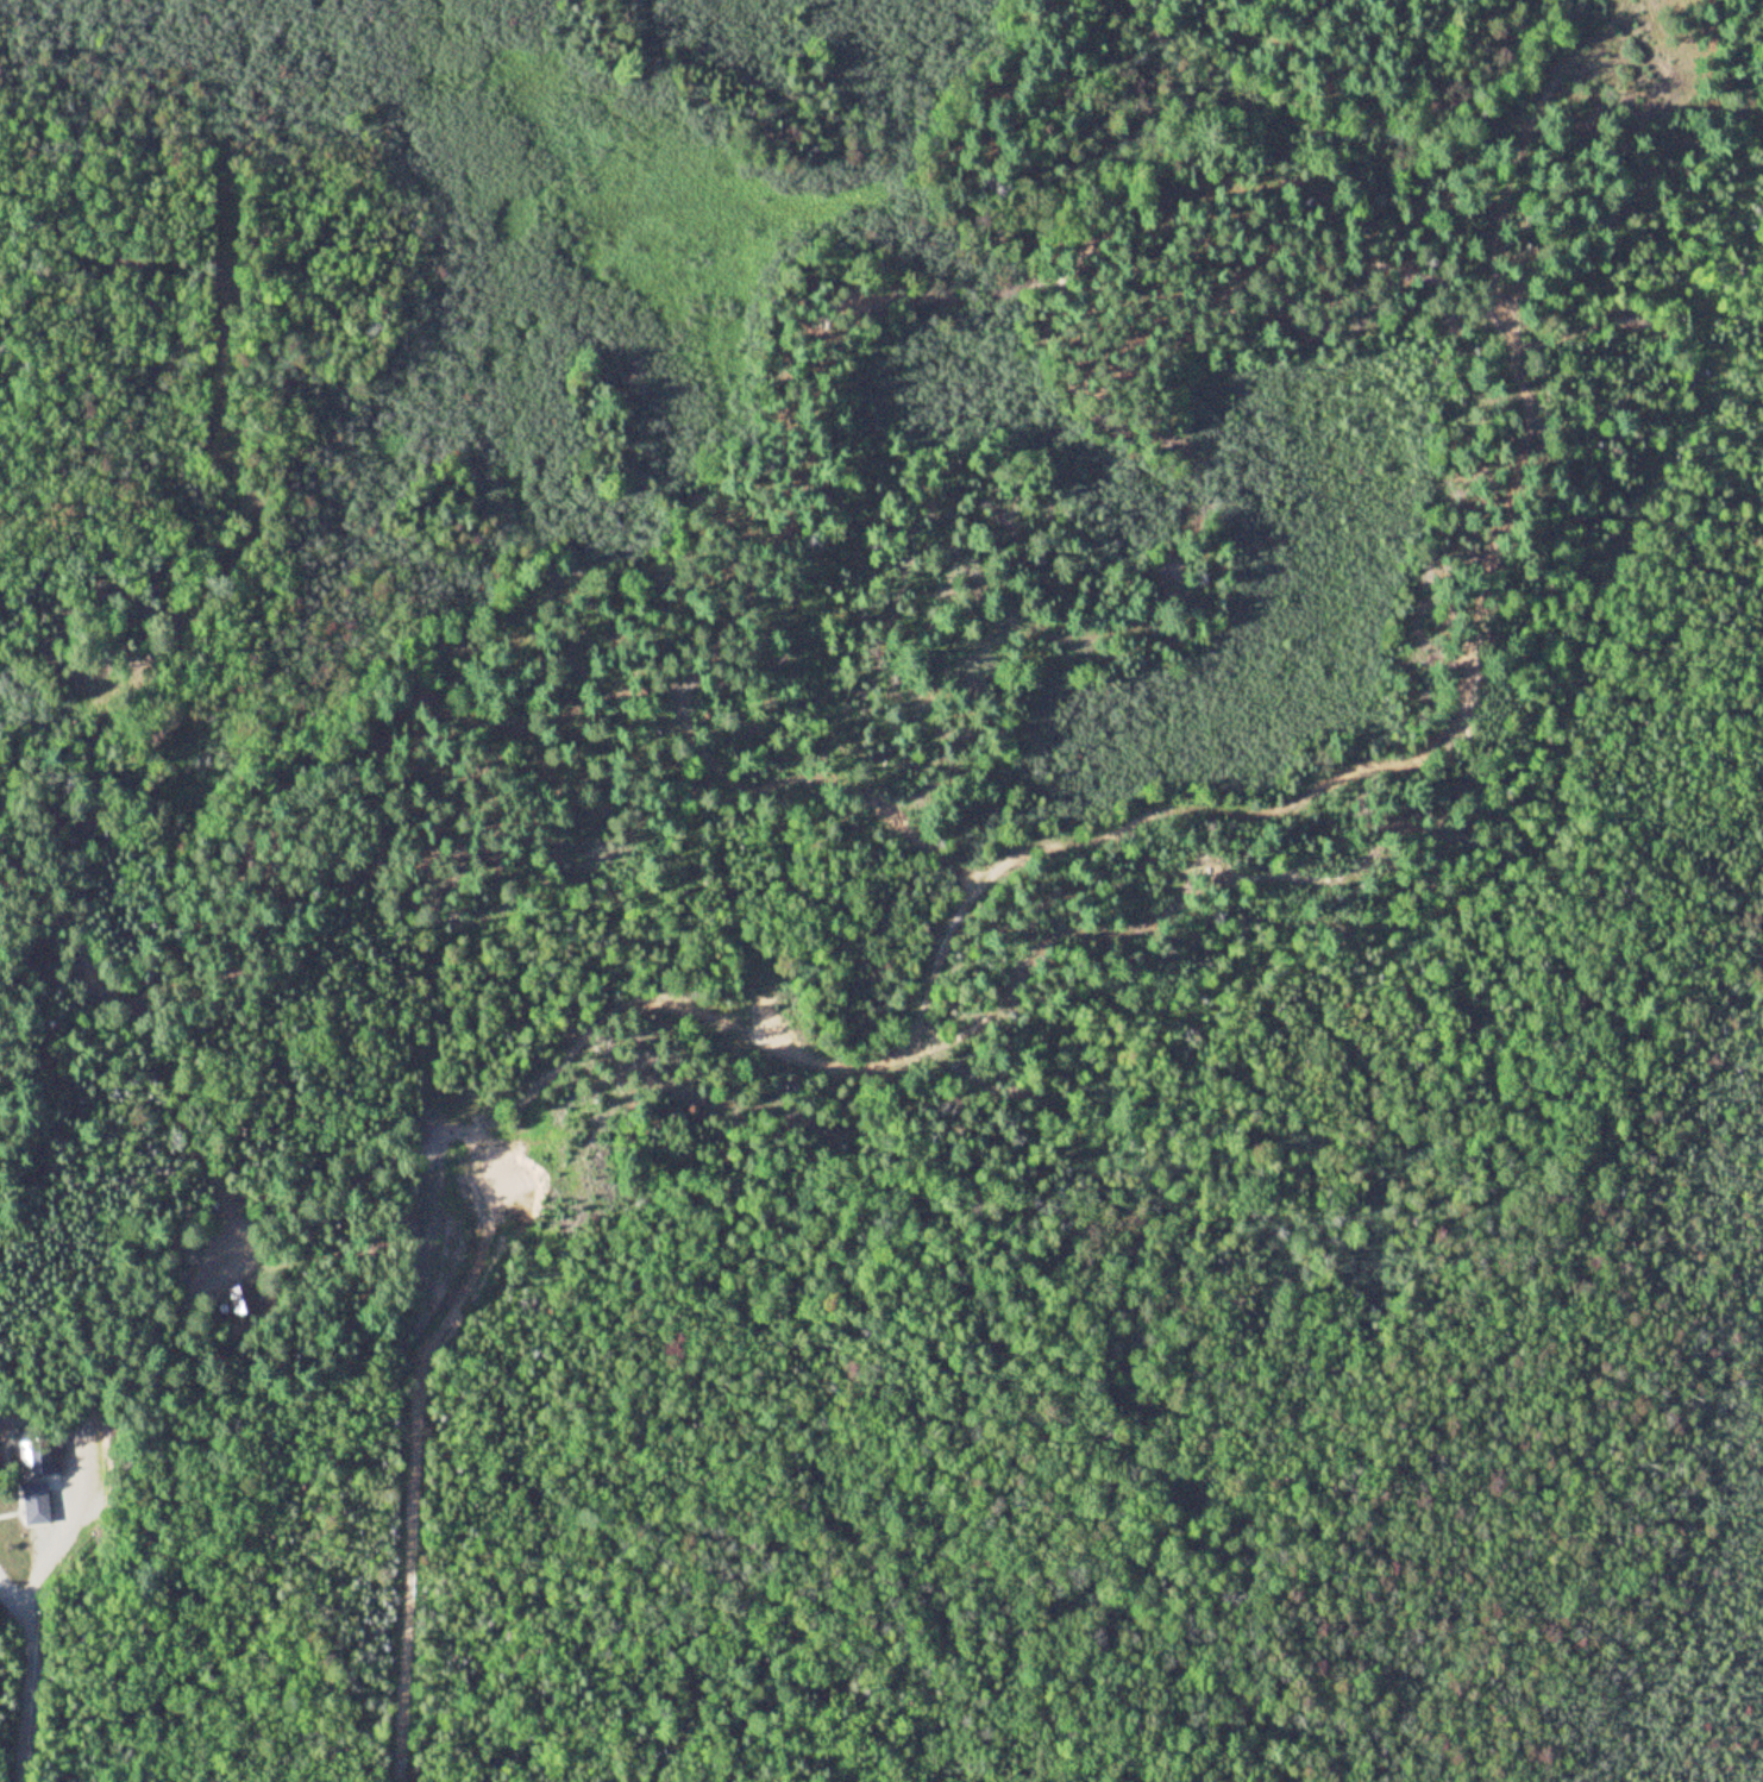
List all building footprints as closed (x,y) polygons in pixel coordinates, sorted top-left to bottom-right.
[(35,1439),(20,1439),(20,1478),(35,1478),(35,1439)] [(46,1485),(22,1487),(26,1528),(50,1526),(46,1485)]
